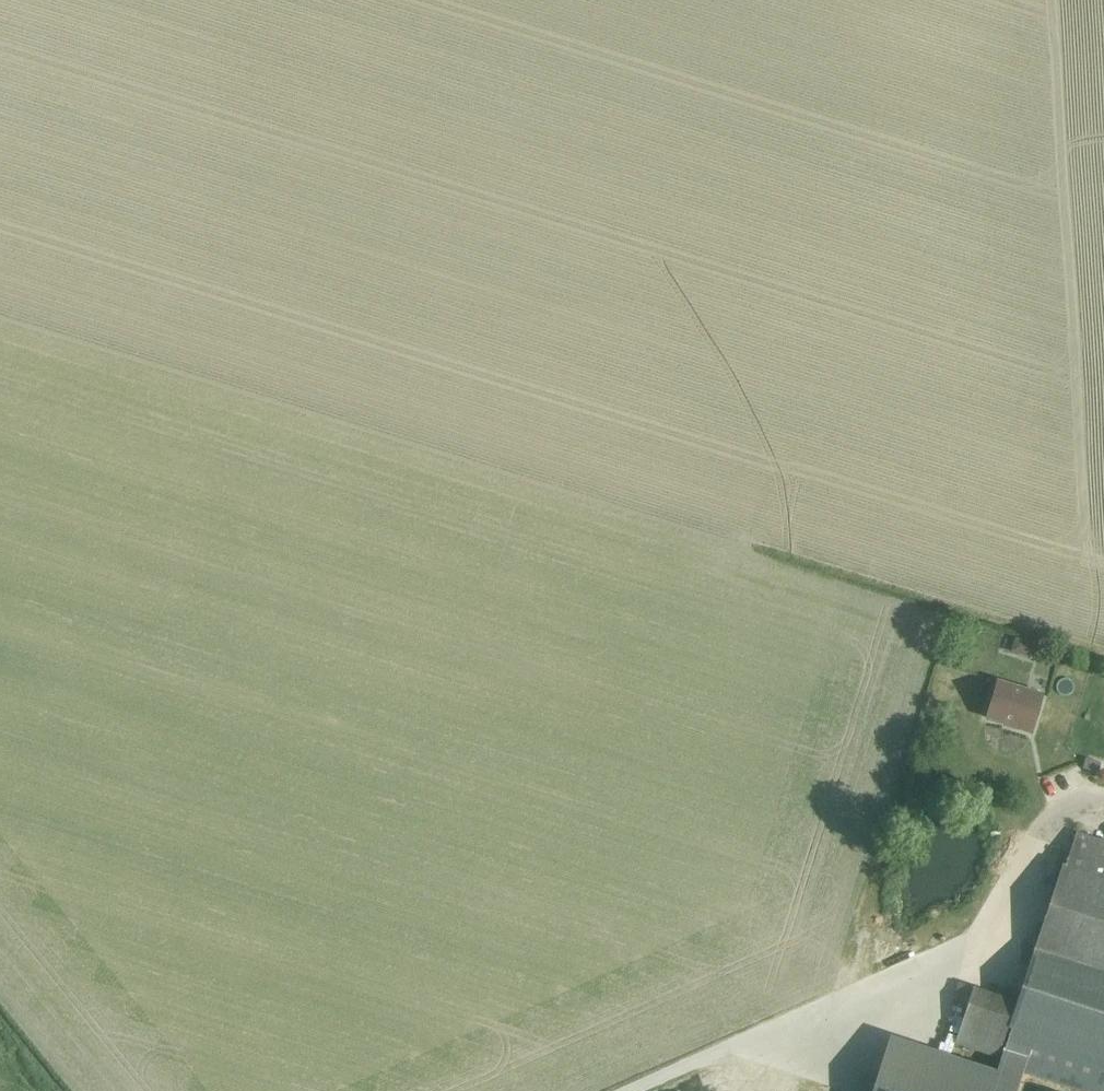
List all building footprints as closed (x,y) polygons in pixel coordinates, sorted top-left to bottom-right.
[(1016,652),(1040,655),(1042,640),(1018,637),(1016,652)] [(997,682),(986,718),(1014,726),(1014,728),(1032,733),(1043,695),(997,682)] [(1076,833),(999,1065),(1079,1090),(1103,1090),(1103,842),(1076,833)] [(954,1044),(997,1058),(1016,1002),(973,988),(954,1044)] [(1019,1081),(891,1038),(874,1090),(1015,1090),(1019,1081)]
